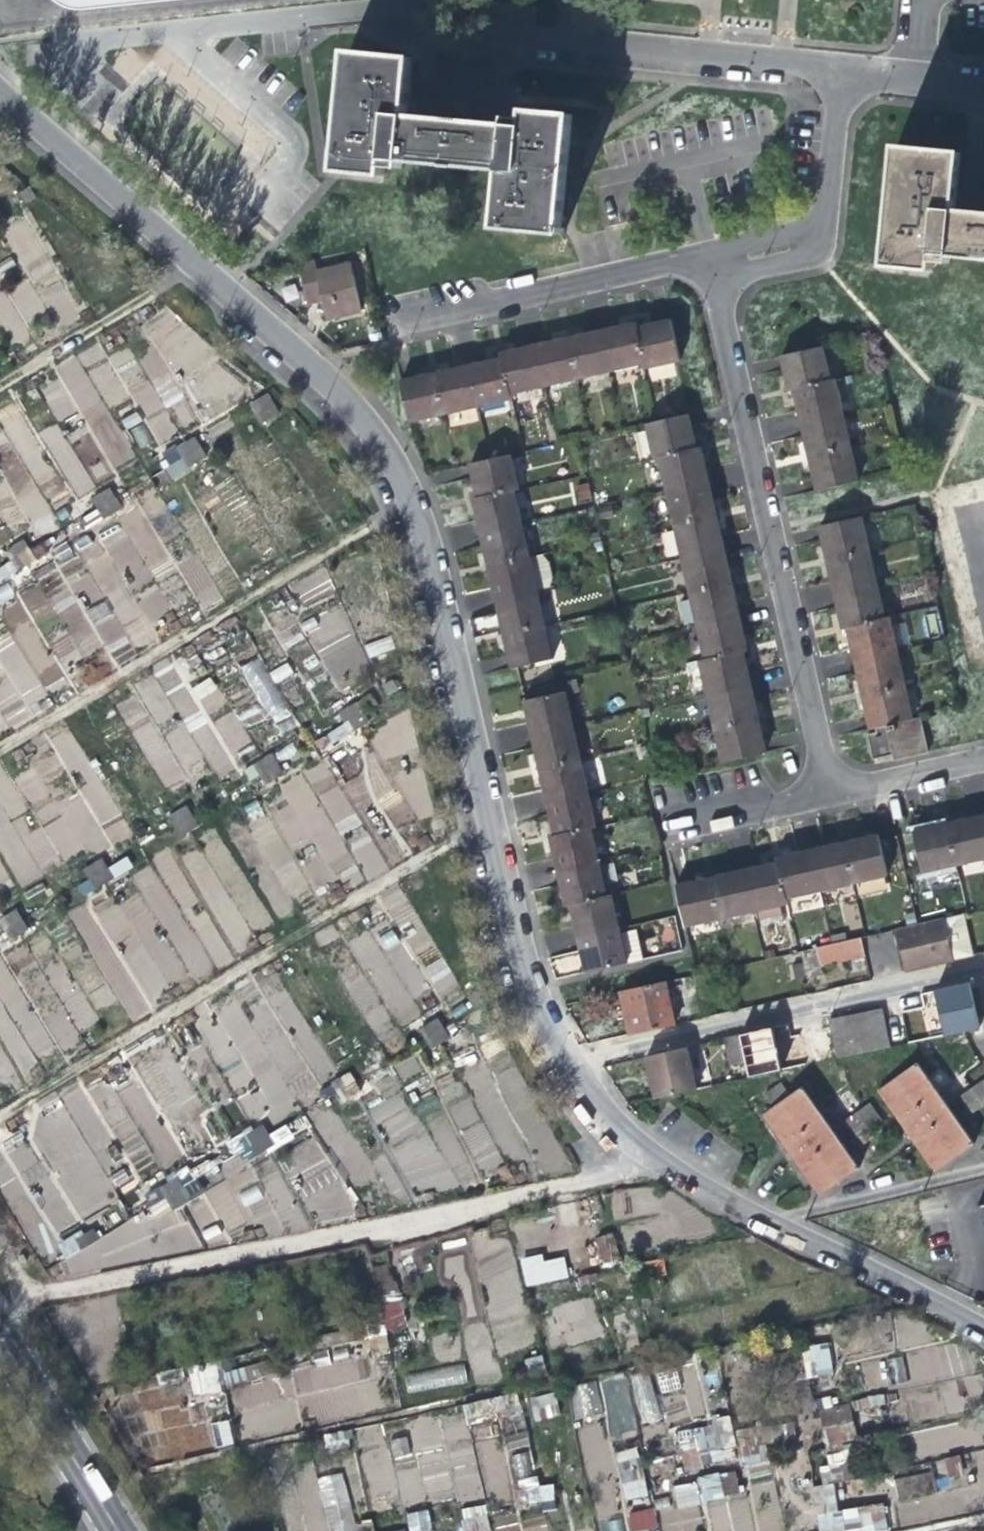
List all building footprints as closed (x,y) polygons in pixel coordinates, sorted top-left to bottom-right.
[(401,170),(402,158),(407,114),(413,59),(348,52),(336,171),(382,176),(383,168),(401,170)] [(505,115),(504,125),(499,168),(493,226),(559,233),(572,114),(523,109),(523,117),(505,115)] [(416,115),(407,114),(402,158),(499,168),(504,125),(494,123),(469,121),(416,115)] [(879,129),(868,128),(866,145),(875,146),(876,137),(878,137),(879,129)] [(950,273),(951,264),(956,220),(962,162),(897,155),(884,275),(931,279),(932,271),(950,273)] [(971,221),(956,220),(951,264),(983,267),(983,223),(971,221)] [(300,290),(302,302),(318,299),(322,315),(356,308),(346,263),(311,270),(309,260),(294,263),(300,290)] [(633,326),(641,362),(643,362),(644,366),(671,360),(676,358),(667,319),(653,322),(635,326),(633,326)] [(608,369),(641,362),(633,326),(635,326),(634,321),(632,322),(618,325),(599,329),(608,369)] [(608,369),(599,329),(585,332),(565,336),(574,377),(608,369)] [(574,377),(565,336),(552,339),(532,344),(541,384),(574,377)] [(541,384),(532,344),(517,347),(499,351),(500,357),(508,392),(541,384)] [(787,390),(791,389),(827,381),(819,345),(779,354),(784,378),(787,390)] [(133,447),(126,450),(75,354),(55,364),(94,436),(78,444),(86,460),(87,459),(99,482),(140,460),(133,447)] [(508,392),(500,357),(486,360),(467,364),(475,404),(509,396),(508,392)] [(475,404),(467,364),(450,368),(433,372),(442,411),(475,404)] [(442,411),(433,372),(418,375),(399,379),(408,419),(442,411)] [(799,422),(839,413),(831,380),(827,381),(791,389),(795,407),(799,422)] [(260,432),(279,421),(268,402),(249,413),(260,432)] [(656,454),(691,447),(691,446),(687,431),(683,413),(642,422),(650,456),(656,454)] [(806,456),(846,447),(839,413),(799,422),(803,442),(806,456)] [(664,487),(703,478),(700,464),(696,445),(691,446),(691,447),(656,455),(664,487)] [(814,488),(853,479),(846,447),(806,456),(810,472),(814,488)] [(469,480),(473,496),(507,488),(512,487),(504,453),(487,457),(465,462),(469,480)] [(171,485),(189,473),(178,455),(160,466),(171,485)] [(671,522),(711,513),(707,495),(703,478),(664,487),(671,522)] [(576,504),(591,501),(588,482),(572,484),(576,504)] [(102,518),(121,507),(110,487),(91,498),(102,518)] [(515,522),(507,488),(473,496),(468,498),(472,516),(476,531),(515,522)] [(84,537),(102,526),(91,506),(73,518),(84,537)] [(679,556),(719,548),(715,531),(711,513),(671,522),(679,556)] [(826,559),(865,550),(857,515),(818,524),(821,540),(826,559)] [(523,557),(515,522),(476,531),(480,548),(483,565),(523,557)] [(687,590),(727,581),(723,566),(719,548),(679,556),(687,590)] [(833,593),(873,584),(865,550),(826,559),(830,580),(833,593)] [(531,591),(523,557),(483,565),(488,585),(491,600),(531,591)] [(17,578),(6,559),(0,563),(0,589),(17,578)] [(695,625),(735,616),(731,598),(727,581),(687,590),(695,625)] [(846,626),(881,618),(873,584),(833,593),(837,611),(841,628),(846,626)] [(539,624),(531,591),(491,600),(496,619),(499,634),(539,624)] [(0,611),(0,612),(44,685),(76,667),(73,663),(99,648),(85,624),(44,649),(16,602),(0,611)] [(703,659),(737,651),(743,650),(738,632),(735,616),(695,625),(702,658),(703,659)] [(853,661),(892,651),(885,618),(881,618),(846,626),(850,645),(853,661)] [(547,659),(539,624),(499,634),(503,651),(507,668),(514,667),(547,659)] [(704,694),(745,684),(741,669),(737,651),(703,659),(702,658),(696,660),(704,693),(704,694)] [(900,685),(892,651),(853,661),(857,677),(861,694),(900,685)] [(240,667),(280,734),(296,724),(256,658),(240,667)] [(175,669),(138,684),(155,726),(177,717),(179,722),(199,714),(200,716),(223,706),(212,678),(183,690),(175,669)] [(559,683),(561,692),(561,695),(577,692),(574,679),(559,683)] [(753,718),(749,702),(745,684),(704,694),(712,728),(753,718)] [(907,718),(900,685),(861,694),(865,709),(869,729),(884,725),(908,720),(907,718)] [(561,695),(561,692),(522,700),(526,717),(530,734),(569,725),(561,695)] [(884,725),(890,754),(891,758),(930,749),(922,715),(907,718),(908,720),(884,725)] [(330,752),(352,739),(339,718),(319,730),(330,752)] [(756,735),(753,718),(712,728),(719,762),(760,752),(756,735)] [(577,759),(569,725),(530,734),(534,754),(537,768),(577,759)] [(890,754),(884,725),(869,729),(870,733),(865,734),(867,745),(870,759),(890,754)] [(329,759),(277,784),(286,801),(270,809),(311,891),(361,867),(367,880),(384,871),(329,759)] [(545,802),(585,793),(577,759),(537,768),(542,787),(545,802)] [(244,802),(263,790),(251,770),(232,782),(244,802)] [(593,827),(585,793),(545,802),(549,818),(553,834),(553,835),(588,827),(588,828),(593,827)] [(184,805),(167,818),(181,836),(198,823),(184,805)] [(980,816),(963,820),(947,823),(956,864),(983,857),(983,832),(980,816)] [(159,852),(177,842),(165,821),(147,832),(159,852)] [(956,864),(947,823),(933,827),(913,831),(922,872),(956,864)] [(596,861),(588,828),(588,827),(553,835),(553,834),(548,835),(548,836),(552,854),(556,870),(596,861)] [(879,839),(878,835),(864,838),(842,843),(851,883),(887,875),(879,839)] [(851,883),(842,843),(828,846),(811,850),(820,890),(851,883)] [(820,890),(811,850),(793,854),(777,858),(776,858),(777,862),(778,862),(786,898),(787,898),(820,890)] [(126,857),(107,868),(101,857),(80,869),(91,888),(131,866),(126,857)] [(570,903),(604,896),(596,861),(556,870),(560,888),(564,905),(570,903)] [(786,898),(778,862),(777,862),(761,865),(744,869),(754,911),(787,904),(789,904),(787,898),(786,898)] [(754,911),(744,869),(726,873),(711,876),(720,919),(754,911)] [(76,902),(92,892),(80,872),(64,882),(76,902)] [(720,919),(711,876),(697,880),(677,884),(687,926),(720,919)] [(574,921),(578,939),(617,930),(609,894),(604,896),(570,903),(574,921)] [(27,932),(18,910),(0,917),(0,923),(7,940),(27,932)] [(942,919),(915,924),(882,932),(891,973),(924,966),(951,961),(942,919)] [(617,930),(578,939),(582,955),(586,970),(639,958),(632,927),(617,930)] [(161,957),(166,978),(203,969),(199,954),(215,950),(209,929),(164,940),(168,955),(161,957)] [(858,937),(831,943),(799,950),(805,977),(822,973),(820,963),(862,953),(858,937)] [(555,960),(558,973),(580,968),(578,956),(555,960)] [(443,957),(423,967),(437,996),(458,986),(443,957)] [(628,1033),(673,1023),(663,981),(619,990),(624,1012),(628,1033)] [(977,1028),(972,1005),(969,992),(945,998),(952,1034),(977,1028)] [(454,1024),(462,1020),(455,1009),(447,1013),(454,1024)] [(881,1011),(854,1016),(862,1053),(889,1047),(881,1011)] [(837,1058),(862,1053),(854,1016),(829,1021),(837,1058)] [(437,1017),(419,1028),(431,1048),(450,1036),(437,1017)] [(403,1065),(421,1054),(410,1035),(392,1046),(403,1065)] [(727,1066),(745,1062),(740,1041),(739,1035),(721,1039),(727,1066)] [(765,1035),(740,1041),(745,1062),(748,1077),(774,1072),(765,1035)] [(693,1089),(684,1047),(644,1056),(649,1078),(654,1098),(693,1089)] [(916,1061),(878,1089),(887,1102),(908,1131),(937,1170),(975,1141),(963,1125),(932,1082),(916,1061)] [(983,1078),(957,1098),(970,1115),(983,1105),(983,1079),(983,1078)] [(801,1086),(788,1096),(778,1083),(762,1095),(772,1107),(763,1114),(772,1126),(785,1145),(821,1193),(859,1165),(846,1147),(813,1102),(801,1086)] [(318,1118),(338,1106),(324,1086),(306,1099),(318,1118)] [(880,1118),(869,1103),(843,1122),(854,1137),(880,1118)] [(235,1168),(254,1156),(241,1137),(224,1148),(235,1168)] [(148,1222),(169,1209),(157,1189),(136,1201),(148,1222)] [(591,1240),(601,1267),(622,1259),(611,1232),(591,1240)] [(59,1262),(79,1250),(72,1240),(53,1252),(59,1262)] [(524,1286),(567,1278),(563,1253),(519,1260),(524,1286)] [(376,1290),(360,1293),(366,1327),(383,1323),(376,1290)] [(594,1302),(572,1300),(569,1330),(591,1333),(594,1302)] [(385,1306),(389,1329),(403,1326),(399,1303),(385,1306)] [(806,1377),(833,1374),(829,1343),(802,1347),(806,1377)] [(888,1358),(892,1381),(906,1379),(902,1356),(888,1358)] [(682,1412),(703,1411),(700,1366),(657,1368),(658,1391),(681,1390),(682,1412)] [(635,1374),(642,1423),(658,1421),(652,1372),(635,1374)] [(607,1438),(634,1436),(630,1377),(603,1379),(607,1438)] [(581,1383),(584,1414),(602,1413),(599,1382),(581,1383)] [(534,1420),(559,1416),(555,1394),(530,1397),(534,1420)] [(852,1405),(822,1407),(824,1445),(854,1444),(852,1405)] [(215,1422),(219,1445),(232,1444),(229,1420),(215,1422)] [(681,1468),(735,1461),(730,1420),(675,1427),(681,1468)] [(614,1452),(623,1501),(647,1497),(638,1448),(614,1452)] [(516,1478),(533,1474),(528,1451),(510,1455),(516,1478)] [(818,1462),(825,1483),(852,1474),(845,1453),(818,1462)] [(959,1456),(933,1459),(934,1472),(894,1477),(896,1495),(963,1486),(959,1456)] [(711,1530),(752,1530),(742,1470),(672,1482),(675,1506),(706,1502),(711,1530)] [(332,1530),(357,1530),(341,1473),(318,1479),(332,1530)] [(552,1483),(538,1485),(536,1477),(518,1479),(522,1509),(555,1505),(552,1483)] [(820,1530),(887,1530),(883,1503),(837,1510),(833,1483),(813,1486),(820,1530)] [(485,1505),(460,1508),(462,1530),(488,1530),(485,1505)] [(430,1509),(406,1511),(409,1530),(432,1530),(430,1509)] [(657,1529),(655,1509),(627,1512),(629,1530),(640,1530),(657,1529)]
